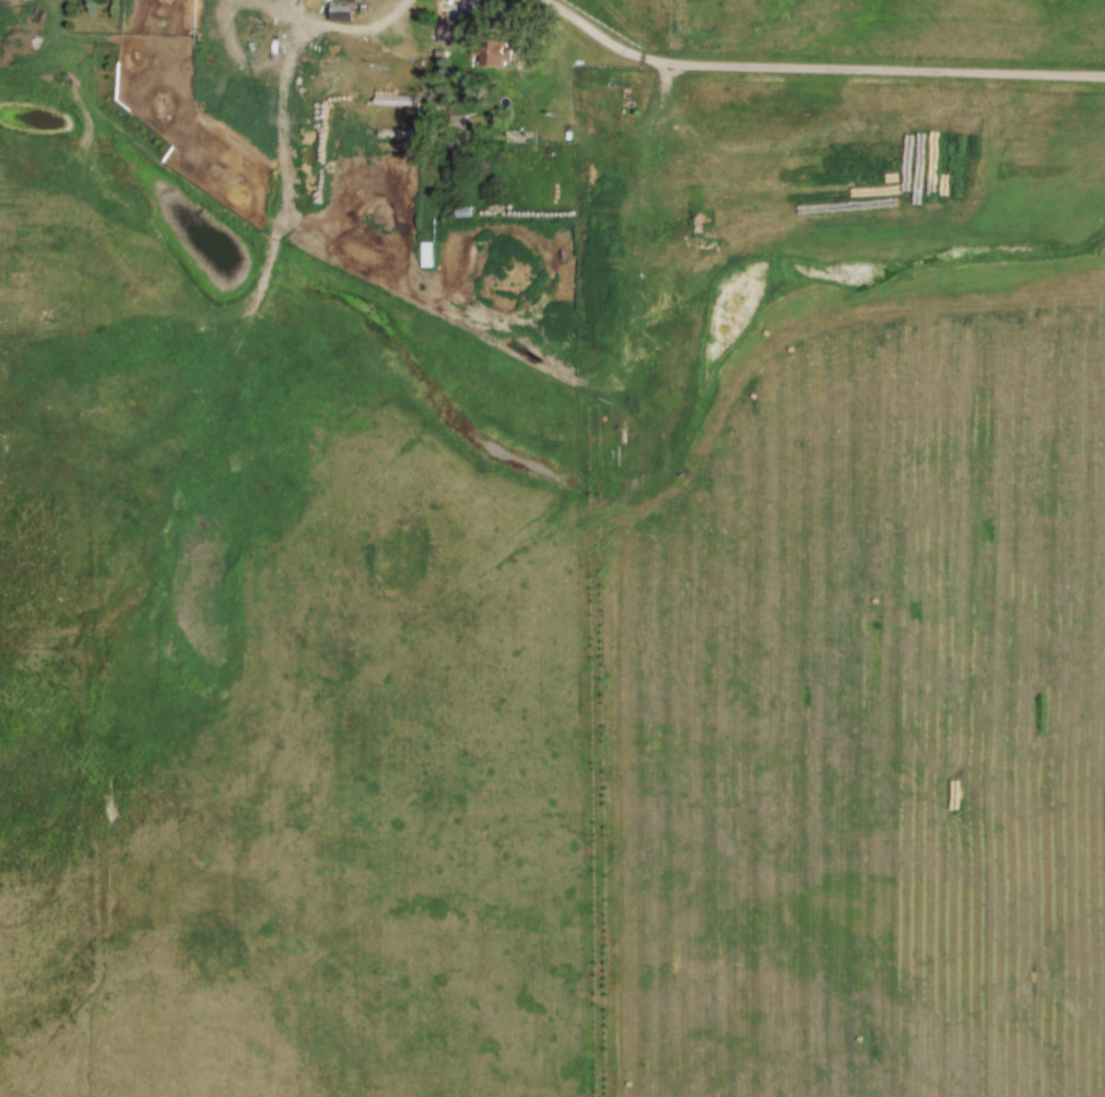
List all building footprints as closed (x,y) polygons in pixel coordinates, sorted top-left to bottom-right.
[(468,20),(439,20),(439,43),(468,43),(468,20)] [(482,56),(482,66),(508,66),(508,42),(474,42),(474,56),(482,56)] [(468,208),(455,208),(455,218),(468,218),(468,208)] [(433,268),(433,243),(419,243),(419,268),(433,268)]
